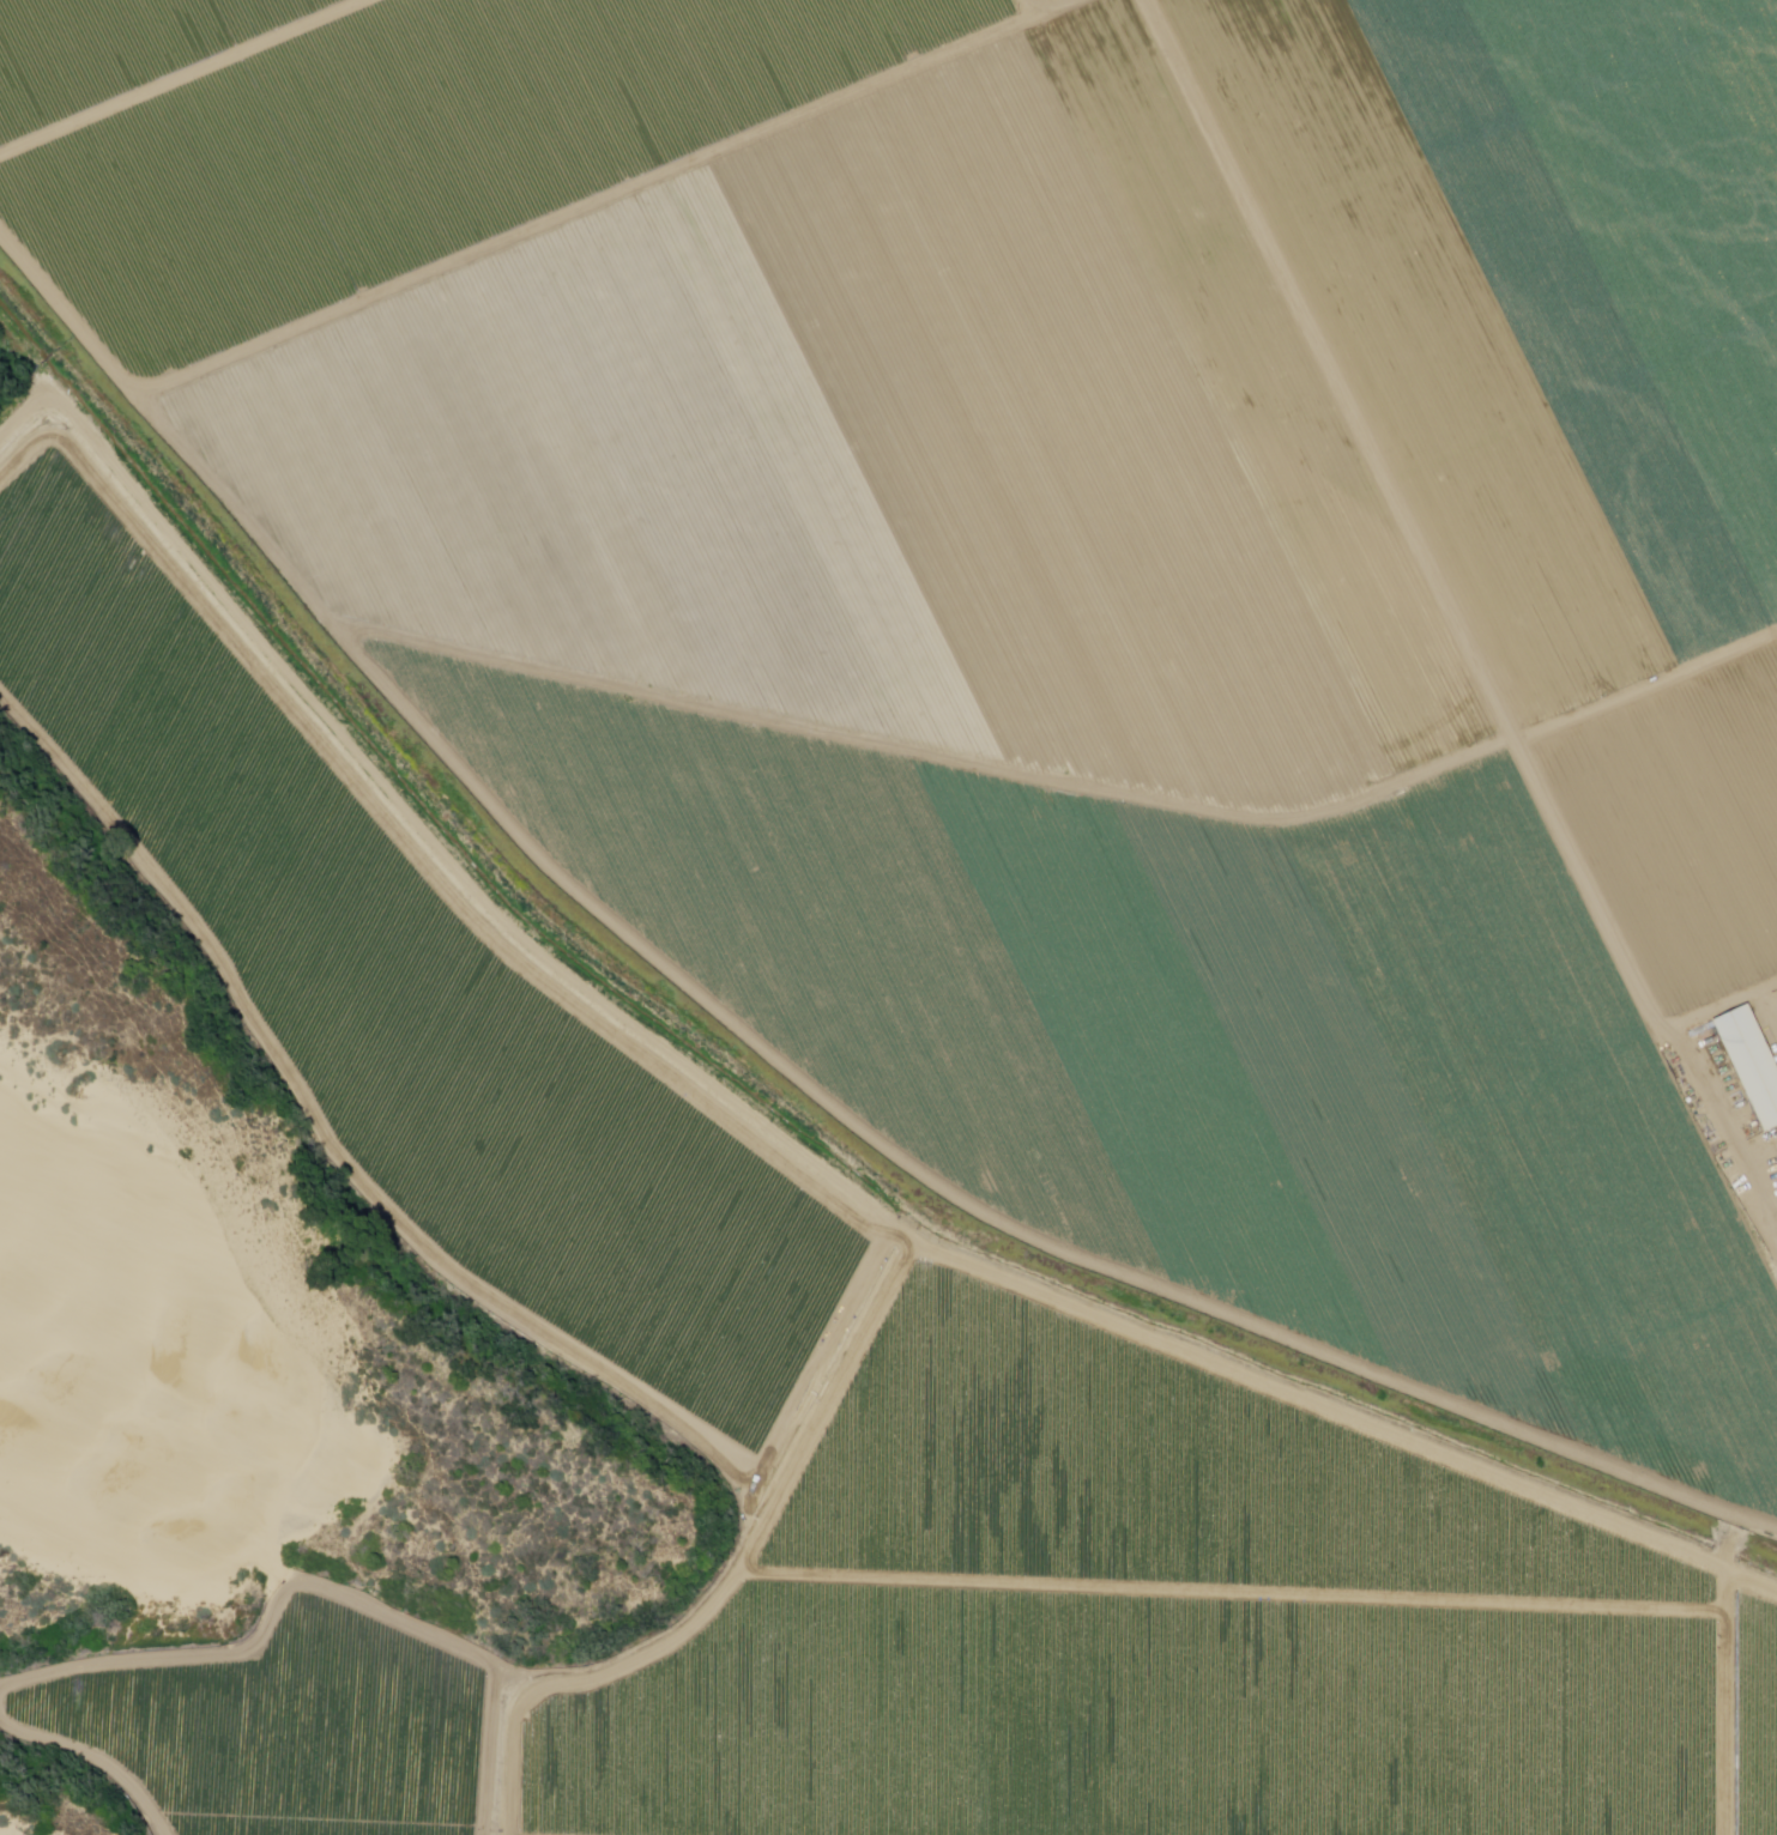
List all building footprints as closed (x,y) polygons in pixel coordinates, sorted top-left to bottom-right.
[(1742,1003),(1776,1073),(1776,1121),(1763,1128),(1709,1019),(1742,1003)]
